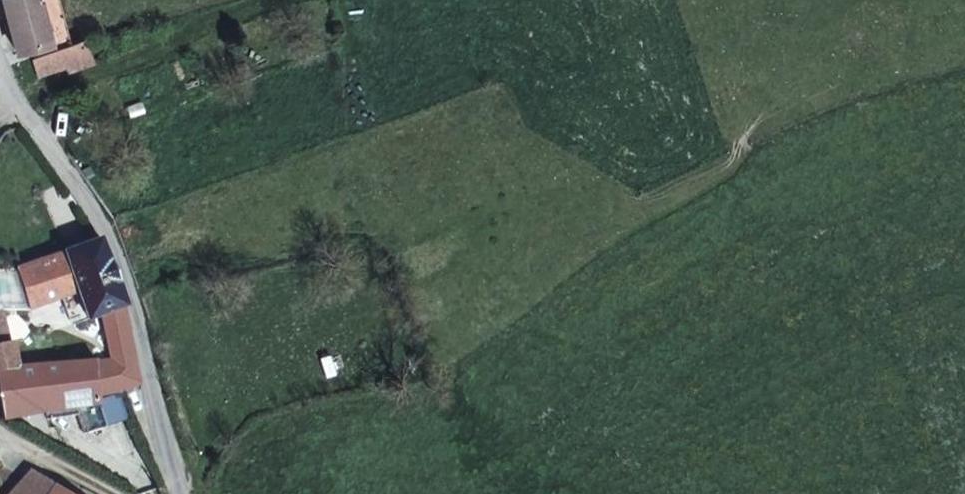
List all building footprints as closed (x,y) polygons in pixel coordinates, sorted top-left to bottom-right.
[(45,51),(64,43),(53,0),(0,0),(16,48),(41,40),(45,51)] [(91,59),(83,37),(64,43),(45,51),(29,56),(34,71),(57,63),(60,70),(91,59)] [(98,240),(59,254),(75,295),(84,319),(96,315),(123,305),(98,240)] [(33,310),(75,295),(59,254),(15,271),(33,310)] [(96,315),(105,362),(109,405),(129,393),(137,385),(123,305),(96,315)] [(0,344),(0,368),(24,366),(16,341),(4,343),(0,344)] [(109,405),(105,362),(24,366),(0,368),(0,384),(9,421),(84,409),(92,435),(113,429),(106,406),(109,405)] [(31,468),(11,493),(74,493),(31,468)]
